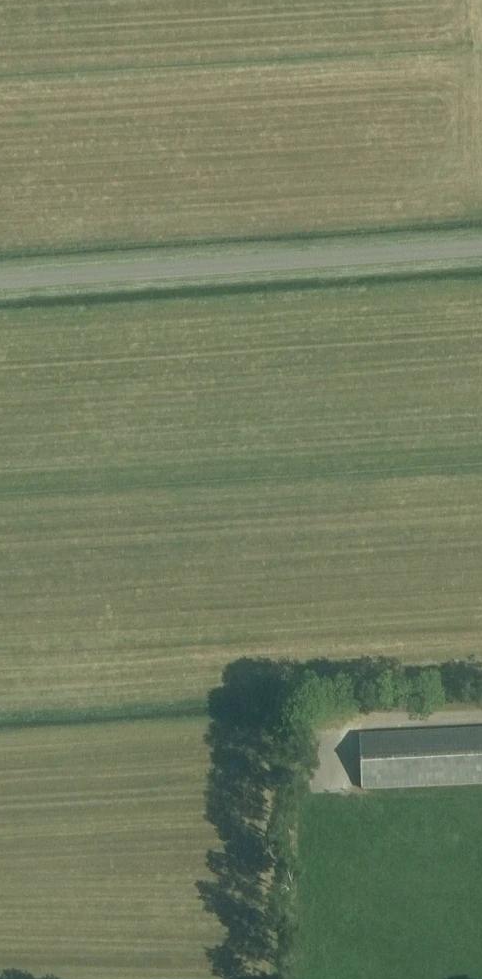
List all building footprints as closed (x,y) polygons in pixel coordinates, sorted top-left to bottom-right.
[(360,734),(362,791),(481,785),(481,729),(360,734)]
